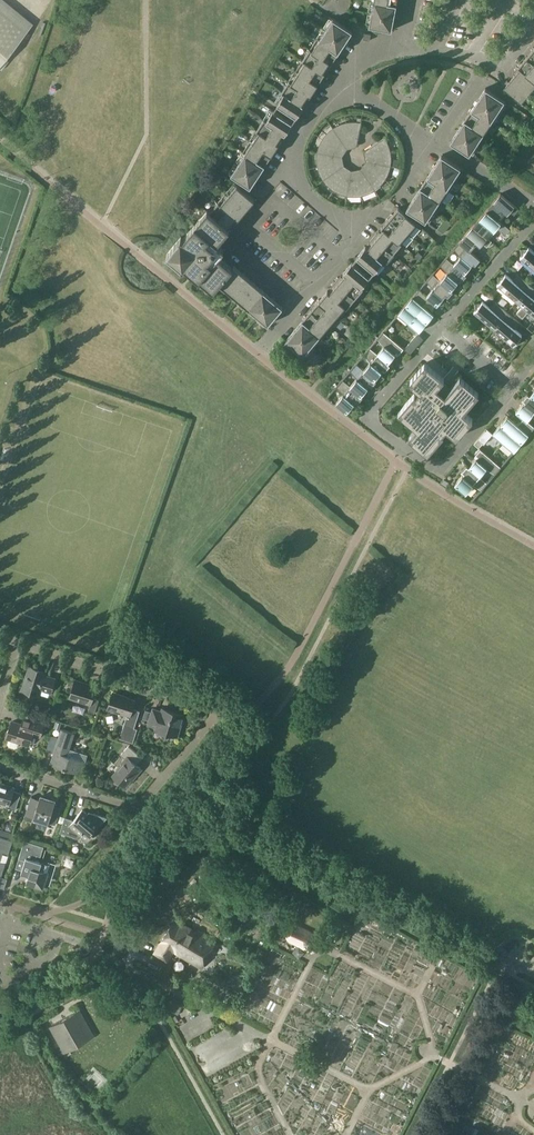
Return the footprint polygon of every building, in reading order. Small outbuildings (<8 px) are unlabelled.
[(32,24),(3,0),(0,0),(0,63),(32,24)] [(374,0),(374,1),(372,13),(394,17),(397,4),(374,0)] [(369,26),(392,30),(394,17),(372,13),(369,26)] [(333,18),(326,29),(345,42),(352,31),(333,18)] [(338,52),(345,42),(326,29),(319,39),(319,40),(338,52)] [(331,63),(338,52),(319,40),(319,39),(317,38),(310,49),(331,63)] [(328,68),(331,63),(310,49),(303,60),(322,72),(323,72),(326,66),(328,68)] [(527,57),(526,57),(528,59),(523,64),(521,63),(518,66),(533,80),(533,63),(527,57)] [(325,74),(323,72),(322,72),(303,60),(295,71),(298,73),(298,72),(318,84),(325,74)] [(515,70),(517,72),(512,78),(530,93),(533,88),(533,80),(518,66),(515,70)] [(311,95),(318,84),(298,72),(298,73),(292,82),(291,82),(311,95)] [(530,93),(512,78),(507,84),(505,82),(501,86),(504,88),(504,89),(521,103),(530,93)] [(308,99),(311,95),(291,82),(292,82),(289,80),(281,92),(284,94),(284,93),(302,104),(306,98),(308,99)] [(479,99),(498,111),(505,100),(486,88),(479,99)] [(304,105),(302,104),(284,93),(284,94),(277,104),(296,117),(304,105)] [(479,99),(472,109),(491,122),(498,111),(479,99)] [(493,123),(491,122),(472,109),(465,120),(484,132),(483,133),(486,135),(493,123)] [(283,132),(283,133),(285,134),(293,123),(273,110),(266,120),(266,121),(283,132)] [(279,139),(283,133),(283,132),(266,121),(266,120),(264,119),(256,131),(259,132),(259,131),(279,144),(281,140),(279,139)] [(465,120),(458,130),(477,143),(483,133),(484,132),(465,120)] [(338,125),(333,127),(347,148),(356,146),(361,122),(356,121),(351,121),(346,122),(342,123),(338,125)] [(341,156),(347,148),(333,127),(329,130),(326,134),(322,138),(320,142),(318,147),(317,151),(341,156)] [(469,154),(477,143),(458,130),(450,142),(469,154)] [(272,155),(279,144),(259,131),(259,132),(252,142),(272,155)] [(367,161),(391,166),(392,161),(391,155),(391,151),(390,146),(387,141),(385,137),(365,151),(367,161)] [(265,165),(272,155),(252,142),(250,140),(243,152),(245,154),(245,153),(265,165)] [(341,156),(317,151),(316,156),(316,161),(317,166),(318,170),(320,175),(323,180),(343,166),(341,156)] [(238,163),(258,176),(265,165),(245,153),(245,154),(238,163)] [(435,166),(454,178),(461,168),(442,155),(435,166)] [(367,161),(361,170),(375,190),(380,186),(384,182),(385,180),(388,175),(390,170),(391,166),(367,161)] [(250,187),(258,176),(238,163),(231,175),(250,187)] [(352,172),(343,166),(323,180),(328,185),(331,188),(333,190),(336,192),(341,194),(347,196),(352,172)] [(435,166),(428,176),(447,189),(454,178),(435,166)] [(352,172),(347,196),(350,196),(355,196),(360,196),(364,195),(370,193),(375,190),(361,170),(352,172)] [(450,190),(447,189),(428,176),(421,187),(440,200),(442,202),(450,190)] [(237,185),(229,194),(247,210),(255,200),(237,185)] [(421,187),(414,198),(433,210),(440,200),(421,187)] [(487,209),(498,218),(504,211),(507,214),(510,211),(514,215),(519,209),(501,193),(487,209)] [(238,219),(247,210),(229,194),(221,204),(238,219)] [(426,222),(433,210),(414,198),(406,209),(426,222)] [(218,202),(210,212),(228,227),(233,222),(235,224),(238,219),(221,204),(218,202)] [(390,217),(410,234),(418,224),(398,207),(390,217)] [(487,209),(473,225),(484,234),(490,227),(494,230),(496,227),(501,231),(506,225),(498,218),(487,209)] [(185,266),(199,278),(214,290),(220,283),(219,283),(233,268),(232,267),(219,256),(222,251),(222,247),(218,243),(230,229),(228,227),(210,212),(207,210),(195,224),(183,238),(181,236),(167,253),(184,268),(185,266)] [(381,228),(383,230),(384,229),(401,244),(410,234),(390,217),(381,228)] [(473,225),(460,241),(471,250),(477,243),(480,246),(483,243),(487,247),(492,241),(484,234),(473,225)] [(383,230),(380,233),(378,235),(377,234),(374,237),(393,253),(401,244),(384,229),(383,230)] [(372,242),(368,248),(367,248),(383,261),(383,262),(384,264),(393,253),(374,237),(370,241),(372,242)] [(454,264),(454,263),(454,264),(465,273),(473,263),(475,265),(480,259),(471,250),(460,241),(454,248),(460,256),(454,264)] [(374,272),(383,262),(383,261),(367,248),(368,248),(366,246),(356,257),(374,272)] [(529,247),(528,248),(521,249),(521,256),(520,257),(533,269),(533,251),(529,247)] [(467,275),(465,273),(454,264),(454,263),(446,257),(440,264),(447,272),(440,280),(441,280),(440,280),(450,289),(451,289),(460,279),(462,281),(467,275)] [(343,273),(345,274),(346,273),(361,287),(362,286),(370,277),(352,262),(343,273)] [(233,265),(232,267),(233,268),(219,283),(220,283),(229,291),(244,274),(233,265)] [(339,278),(336,281),(355,298),(364,288),(362,286),(361,287),(346,273),(345,274),(340,280),(339,278)] [(453,291),(451,289),(450,289),(440,280),(441,280),(440,280),(433,273),(427,280),(433,288),(427,295),(427,296),(430,298),(429,299),(437,306),(446,295),(448,297),(453,291)] [(229,291),(239,300),(254,282),(244,274),(229,291)] [(517,301),(531,285),(520,276),(515,282),(506,274),(505,275),(498,276),(498,283),(497,284),(517,301)] [(334,287),(330,292),(329,292),(345,306),(344,307),(346,309),(355,298),(336,281),(332,285),(334,287)] [(239,300),(248,308),(263,290),(254,282),(239,300)] [(531,285),(517,301),(523,306),(517,313),(522,317),(528,310),(533,316),(533,288),(531,285)] [(424,306),(429,299),(430,298),(427,296),(427,295),(427,296),(419,289),(398,314),(409,323),(423,305),(424,306)] [(248,308),(258,316),(273,299),(263,290),(248,308)] [(329,292),(330,292),(328,290),(319,300),(337,316),(337,315),(344,307),(345,306),(329,292)] [(283,307),(273,299),(258,316),(268,324),(283,307)] [(319,300),(311,310),(331,327),(339,317),(337,315),(337,316),(319,300)] [(494,328),(508,312),(497,303),(492,309),(483,301),(482,302),(475,303),(475,310),(474,311),(494,328)] [(434,314),(424,306),(423,305),(409,323),(419,332),(434,314)] [(322,337),(331,327),(311,310),(303,320),(320,335),(322,337)] [(508,312),(494,328),(513,345),(515,343),(521,343),(521,336),(522,334),(513,327),(518,321),(508,312)] [(303,320),(294,329),(312,344),(320,335),(303,320)] [(303,355),(312,344),(294,329),(286,340),(303,355)] [(384,346),(377,353),(377,354),(388,363),(397,352),(399,354),(404,348),(383,331),(377,338),(384,346)] [(423,338),(418,334),(404,349),(410,354),(423,338)] [(390,364),(388,363),(377,354),(377,353),(370,347),(364,354),(370,362),(364,369),(378,382),(380,383),(385,377),(380,373),(383,368),(385,370),(390,364)] [(426,362),(425,363),(409,382),(419,390),(415,393),(398,412),(417,428),(409,437),(428,453),(444,434),(446,429),(457,438),(473,419),(464,411),(479,393),(460,377),(449,390),(443,384),(441,383),(445,379),(426,362)] [(357,378),(350,385),(350,386),(361,395),(363,396),(364,398),(378,382),(364,369),(356,363),(350,370),(357,378)] [(363,396),(361,395),(350,386),(350,385),(342,379),(336,386),(343,394),(336,402),(347,411),(356,400),(358,402),(363,396)] [(530,395),(528,393),(523,399),(525,401),(516,412),(524,418),(527,420),(528,420),(533,413),(533,399),(530,395),(531,395),(530,395)] [(487,428),(478,439),(474,444),(479,448),(483,443),(484,444),(493,434),(503,442),(518,425),(508,416),(493,433),(487,428)] [(524,418),(518,425),(503,442),(513,451),(514,451),(533,428),(533,426),(527,420),(528,420),(527,420),(524,418)] [(478,456),(469,466),(469,467),(480,476),(486,468),(495,473),(501,466),(481,449),(476,455),(478,456)] [(488,482),(480,476),(469,467),(469,466),(467,465),(462,471),(464,472),(455,483),(466,492),(473,484),(482,490),(488,482)] [(47,671),(29,665),(22,689),(39,695),(41,689),(51,692),(56,678),(46,675),(47,671)] [(86,683),(75,679),(69,698),(90,705),(88,711),(95,713),(99,700),(93,698),(96,687),(85,684),(86,683)] [(123,695),(113,692),(107,709),(127,715),(120,738),(133,742),(138,728),(135,728),(140,711),(133,709),(135,700),(123,696),(123,695)] [(143,718),(149,720),(148,724),(156,727),(156,729),(161,731),(162,737),(168,739),(172,734),(178,736),(185,715),(171,710),(170,713),(153,708),(152,712),(146,710),(143,718)] [(24,716),(21,724),(12,721),(6,738),(9,739),(7,744),(9,747),(15,748),(18,747),(19,742),(29,745),(33,734),(40,736),(44,723),(24,716)] [(54,753),(51,764),(81,774),(85,761),(71,757),(69,752),(74,733),(62,729),(59,738),(51,735),(46,750),(54,753)] [(137,764),(143,757),(129,745),(121,754),(126,759),(112,775),(126,786),(141,768),(137,764)] [(20,795),(13,793),(15,787),(0,782),(0,803),(6,805),(6,807),(16,810),(20,795)] [(31,796),(26,815),(49,822),(56,824),(61,806),(61,805),(55,803),(56,801),(56,800),(40,796),(40,799),(31,796)] [(74,820),(65,817),(60,832),(80,838),(82,836),(87,841),(107,817),(93,813),(91,816),(83,809),(74,820)] [(1,876),(5,863),(0,862),(3,853),(8,855),(13,840),(0,836),(0,876),(1,876)] [(25,840),(19,858),(25,860),(21,873),(29,875),(26,884),(34,886),(43,889),(44,886),(48,872),(50,864),(42,862),(42,861),(36,859),(38,855),(42,856),(45,846),(25,840)] [(175,919),(155,953),(168,961),(173,951),(201,967),(215,942),(175,919)] [(288,939),(312,952),(318,949),(320,944),(320,937),(297,925),(290,927),(287,933),(288,939)] [(248,982),(241,978),(234,989),(242,993),(248,982)] [(228,990),(223,1000),(230,1004),(235,994),(228,990)] [(178,1015),(183,1006),(174,1002),(169,1010),(178,1015)] [(80,1010),(50,1026),(64,1052),(94,1036),(80,1010)]
